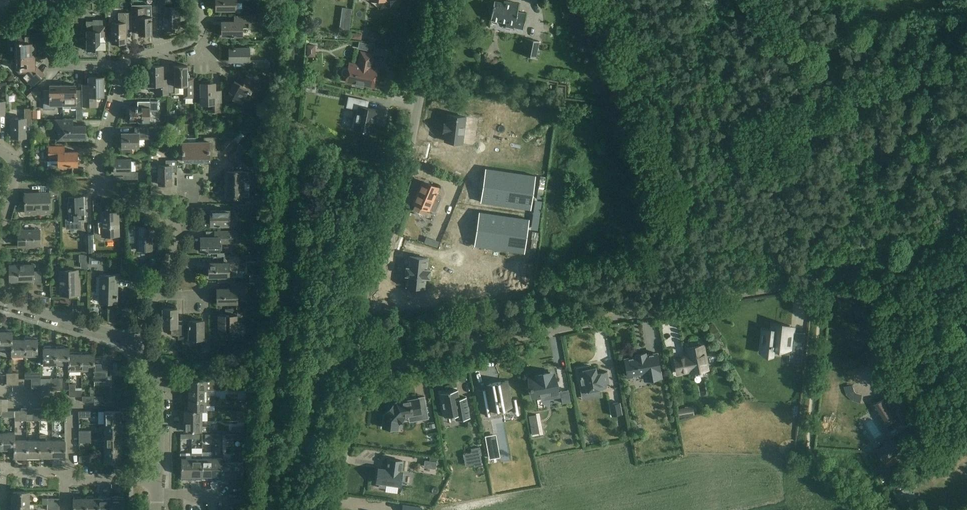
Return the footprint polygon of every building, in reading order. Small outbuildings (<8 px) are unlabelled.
[(165,26),(179,26),(179,6),(171,6),(171,0),(159,0),(159,12),(165,12),(165,26)] [(216,10),(236,10),(236,2),(242,2),(242,0),(216,0),(216,10)] [(490,19),(491,19),(507,22),(506,28),(513,29),(513,30),(514,30),(514,27),(523,29),(526,14),(517,12),(519,4),(505,2),(504,3),(494,1),(490,19)] [(131,8),(131,12),(132,25),(138,25),(139,35),(152,34),(152,16),(152,7),(150,6),(146,6),(144,8),(131,8)] [(132,25),(131,12),(118,13),(118,23),(112,23),(112,43),(126,43),(126,29),(132,29),(132,25)] [(222,22),(222,36),(243,35),(243,28),(251,28),(251,15),(234,15),(234,21),(222,22)] [(86,31),(86,50),(100,50),(100,36),(106,36),(106,19),(93,19),(93,21),(86,21),(86,25),(87,25),(87,31),(86,31)] [(15,42),(15,56),(35,56),(35,43),(42,42),(42,34),(18,34),(18,42),(15,42)] [(539,41),(527,39),(524,55),(536,58),(539,41)] [(249,48),(239,48),(229,48),(229,61),(250,61),(249,48)] [(343,76),(344,76),(346,77),(346,81),(355,83),(355,86),(363,87),(364,85),(373,87),(377,68),(371,67),(373,54),(361,52),(358,65),(349,63),(348,68),(346,67),(344,67),(342,68),(341,69),(341,70),(340,72),(341,74),(342,75),(343,76)] [(35,56),(15,56),(15,69),(32,86),(44,74),(41,77),(35,71),(35,56)] [(174,66),(175,76),(175,80),(168,80),(169,90),(171,90),(171,86),(175,86),(175,94),(183,94),(183,99),(194,98),(195,77),(188,77),(188,65),(174,66)] [(162,80),(162,66),(148,66),(148,74),(145,74),(145,76),(143,76),(143,85),(157,85),(157,94),(169,94),(169,90),(168,80),(162,80)] [(227,96),(236,100),(242,103),(248,90),(250,92),(256,80),(241,73),(236,82),(234,81),(227,96)] [(83,90),(83,106),(96,106),(96,96),(103,96),(103,77),(89,77),(89,90),(83,90)] [(201,84),(201,94),(201,104),(210,104),(210,111),(221,111),(221,91),(215,91),(215,84),(201,84)] [(63,105),(63,85),(49,85),(49,90),(43,90),(43,109),(55,109),(55,105),(63,105)] [(76,85),(63,85),(63,105),(63,109),(82,109),(82,90),(76,90),(76,85)] [(354,129),(370,133),(373,118),(375,119),(377,110),(367,108),(368,101),(349,97),(347,107),(358,109),(356,118),(354,118),(352,127),(354,127),(354,129)] [(158,101),(152,101),(141,101),(142,107),(130,107),(130,121),(150,121),(150,112),(158,111),(158,101)] [(11,118),(11,137),(25,137),(26,124),(31,124),(32,109),(24,109),(24,118),(11,118)] [(446,132),(445,141),(462,143),(466,117),(448,115),(447,124),(444,123),(443,132),(446,132)] [(72,119),(62,119),(56,119),(56,129),(60,129),(60,139),(86,139),(86,125),(72,125),(72,119)] [(149,127),(145,127),(135,127),(135,133),(122,133),(122,147),(139,147),(139,140),(149,139),(149,127)] [(196,137),(196,141),(196,161),(210,161),(210,156),(217,156),(217,150),(215,150),(215,137),(196,137)] [(196,161),(196,141),(188,142),(188,138),(177,138),(177,157),(183,157),(183,162),(196,161)] [(222,151),(227,156),(237,145),(233,140),(222,151)] [(65,145),(55,146),(48,146),(48,158),(48,161),(47,161),(47,166),(48,166),(48,168),(56,168),(59,168),(59,166),(78,166),(78,151),(65,152),(65,145)] [(228,157),(234,162),(244,150),(238,145),(228,157)] [(130,159),(124,159),(114,159),(114,173),(128,173),(128,179),(138,179),(138,172),(130,172),(130,159)] [(158,165),(158,184),(171,184),(171,172),(177,172),(177,160),(166,160),(166,165),(158,165)] [(530,209),(535,176),(486,168),(481,202),(530,209)] [(244,171),(226,171),(226,183),(244,183),(251,183),(252,171),(244,171)] [(415,204),(416,204),(413,210),(415,214),(421,216),(424,215),(427,209),(435,212),(442,197),(436,194),(437,193),(435,192),(437,187),(424,182),(415,204)] [(244,183),(226,183),(226,196),(243,196),(247,196),(247,204),(262,204),(262,196),(249,196),(249,189),(244,189),(244,183)] [(25,193),(25,210),(50,209),(50,194),(59,194),(59,184),(49,184),(49,193),(25,193)] [(84,196),(68,196),(69,213),(69,220),(85,220),(84,196)] [(236,210),(220,211),(210,211),(211,225),(230,224),(229,216),(236,216),(236,210)] [(118,212),(102,212),(102,236),(118,236),(118,212)] [(524,253),(529,219),(479,212),(474,246),(524,253)] [(136,228),(128,229),(128,242),(137,242),(137,250),(154,249),(153,225),(136,226),(136,228)] [(39,229),(28,230),(18,230),(19,246),(40,245),(39,229)] [(201,251),(211,251),(219,251),(219,243),(237,243),(236,231),(215,231),(215,237),(201,237),(201,251)] [(239,256),(234,257),(224,257),(224,263),(209,263),(209,277),(230,276),(230,270),(240,269),(239,256)] [(405,267),(404,275),(408,275),(407,286),(424,288),(426,277),(430,278),(430,270),(426,269),(428,258),(410,256),(409,267),(405,267)] [(9,265),(10,281),(34,280),(33,265),(9,265)] [(60,271),(60,285),(60,295),(79,294),(78,270),(60,271)] [(100,302),(116,303),(117,303),(118,275),(101,275),(100,302)] [(247,283),(239,283),(229,283),(229,289),(217,289),(217,303),(237,302),(237,295),(247,295),(247,283)] [(171,335),(183,335),(183,321),(177,321),(177,308),(163,308),(163,327),(171,327),(171,335)] [(246,309),(235,309),(225,309),(225,315),(217,315),(217,329),(230,329),(230,330),(230,331),(230,332),(230,333),(231,334),(231,335),(232,335),(233,336),(234,337),(235,337),(236,337),(237,338),(239,337),(240,337),(241,337),(242,336),(243,335),(244,334),(244,333),(245,332),(245,331),(245,330),(245,328),(244,326),(244,325),(243,325),(242,324),(242,323),(241,323),(240,322),(239,322),(237,322),(237,320),(246,320),(246,309)] [(189,321),(189,331),(189,339),(200,339),(200,351),(209,352),(209,337),(203,337),(203,321),(189,321)] [(790,354),(789,355),(790,355),(790,361),(802,363),(804,346),(792,344),(793,332),(794,328),(773,326),(772,332),(763,331),(761,352),(773,353),(774,353),(774,352),(773,352),(774,347),(775,347),(775,346),(791,348),(790,354)] [(12,347),(12,337),(12,331),(11,331),(7,331),(7,330),(0,330),(0,348),(12,347)] [(25,355),(25,339),(24,339),(19,339),(19,337),(12,337),(12,347),(12,356),(13,356),(13,355),(25,355)] [(25,339),(25,355),(37,355),(37,338),(37,339),(32,339),(32,337),(24,337),(24,339),(25,339)] [(688,356),(674,359),(677,373),(691,370),(691,373),(707,370),(706,365),(708,365),(707,357),(704,357),(702,345),(687,348),(688,356)] [(44,364),(56,364),(56,348),(51,348),(51,346),(44,346),(43,346),(44,364)] [(56,364),(69,364),(69,352),(69,347),(64,347),(64,346),(56,346),(56,348),(56,364)] [(81,370),(81,353),(76,353),(76,352),(69,352),(69,364),(69,370),(81,370)] [(81,352),(81,353),(81,370),(94,370),(94,358),(94,353),(89,353),(89,352),(81,352)] [(645,355),(645,353),(642,353),(642,354),(638,355),(638,354),(636,355),(636,357),(624,359),(628,377),(644,374),(645,380),(661,377),(659,371),(660,371),(657,353),(645,355)] [(107,381),(107,359),(106,359),(102,359),(101,358),(94,358),(94,370),(94,381),(107,381)] [(576,368),(579,383),(580,383),(582,392),(600,389),(606,388),(605,384),(609,383),(607,371),(597,373),(595,367),(590,368),(589,366),(576,368)] [(557,392),(554,375),(551,376),(550,373),(536,376),(536,378),(529,380),(531,387),(530,387),(530,389),(531,389),(532,396),(557,392)] [(184,388),(184,390),(206,390),(214,390),(215,377),(203,377),(203,379),(188,379),(188,386),(186,386),(184,388)] [(41,379),(31,379),(31,391),(41,390),(41,379)] [(486,385),(487,389),(489,399),(483,400),(485,416),(490,415),(489,410),(513,406),(518,405),(517,399),(511,401),(508,381),(490,384),(486,385)] [(69,396),(81,396),(81,393),(82,389),(77,389),(77,388),(75,388),(75,384),(69,384),(69,396)] [(188,393),(188,400),(215,401),(215,395),(206,395),(206,390),(184,390),(184,392),(186,393),(188,393)] [(466,397),(465,397),(459,398),(457,390),(440,393),(445,417),(455,416),(456,420),(470,418),(466,397)] [(568,390),(560,391),(562,403),(570,402),(568,390)] [(885,398),(873,405),(886,425),(889,430),(907,419),(900,408),(893,412),(885,398)] [(388,412),(385,416),(383,428),(397,429),(398,422),(404,416),(421,413),(422,420),(429,418),(426,406),(420,407),(419,399),(397,403),(393,407),(393,406),(387,412),(388,412)] [(184,408),(184,410),(206,410),(206,405),(215,405),(215,401),(188,400),(188,407),(186,407),(184,408)] [(686,404),(688,413),(703,410),(701,401),(686,404)] [(610,405),(611,413),(622,411),(620,404),(610,405)] [(21,411),(14,411),(14,417),(15,417),(21,417),(21,421),(27,421),(27,409),(21,409),(21,411)] [(180,418),(180,421),(202,421),(208,420),(208,411),(206,411),(206,410),(184,410),(184,417),(181,417),(180,418)] [(104,411),(104,424),(121,424),(121,423),(121,419),(122,418),(122,411),(123,411),(104,411)] [(202,421),(180,421),(180,422),(181,424),(184,424),(184,431),(210,431),(210,426),(202,426),(202,421)] [(121,424),(104,424),(105,436),(121,436),(121,431),(123,431),(122,423),(121,423),(121,424)] [(14,432),(2,433),(2,449),(7,449),(7,451),(14,450),(14,440),(14,432)] [(40,457),(45,457),(45,458),(52,458),(52,457),(52,440),(45,440),(45,434),(40,434),(40,440),(40,457)] [(121,436),(105,436),(105,449),(121,449),(121,444),(123,444),(123,436),(121,436)] [(894,438),(877,449),(885,462),(902,451),(894,438)] [(14,440),(14,450),(14,457),(15,457),(20,457),(20,458),(27,458),(27,457),(27,440),(14,440)] [(40,440),(27,440),(27,457),(32,457),(32,458),(40,458),(40,457),(40,440)] [(65,440),(52,440),(52,457),(57,457),(57,458),(65,458),(65,440),(64,440),(65,440)] [(121,449),(105,449),(105,461),(105,462),(121,462),(121,461),(121,456),(123,456),(123,449),(121,449)] [(181,480),(192,480),(192,458),(186,458),(186,453),(180,453),(180,458),(181,458),(181,480)] [(192,480),(194,480),(202,480),(202,476),(202,458),(202,453),(192,453),(192,458),(192,480)] [(202,458),(202,476),(208,476),(208,478),(210,480),(212,480),(212,458),(202,458)] [(212,480),(222,480),(222,458),(212,458),(212,480)] [(230,484),(232,484),(233,462),(223,462),(223,458),(222,458),(222,480),(229,480),(229,483),(230,484)] [(401,471),(402,461),(388,459),(387,469),(378,468),(376,482),(379,483),(378,487),(386,488),(386,484),(400,485),(402,471),(401,471)] [(233,462),(232,484),(235,484),(236,483),(236,480),(243,480),(243,462),(233,462)] [(13,497),(11,497),(11,505),(13,505),(13,504),(30,504),(30,501),(30,492),(30,491),(13,492),(13,497)] [(86,498),(81,498),(81,497),(74,497),(74,496),(73,496),(73,509),(86,509),(86,498)] [(86,496),(86,498),(86,509),(98,509),(98,498),(93,498),(93,496),(86,496)] [(98,509),(111,509),(111,498),(106,498),(106,496),(98,496),(98,498),(98,509)] [(111,509),(124,509),(124,498),(118,498),(118,496),(111,496),(111,498),(111,509)]
